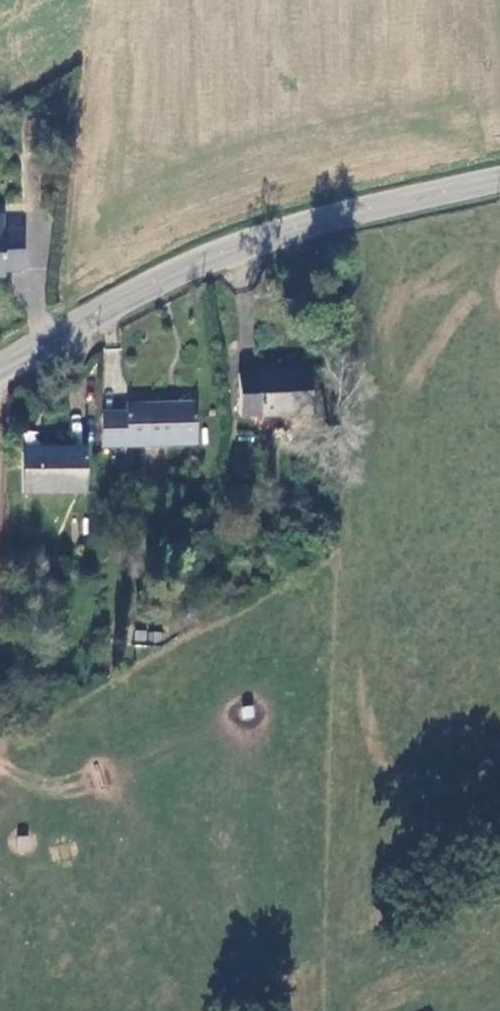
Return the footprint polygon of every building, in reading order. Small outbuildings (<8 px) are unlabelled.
[(242,417),(315,410),(311,370),(238,374),(242,417)] [(197,443),(196,403),(126,402),(126,412),(102,411),(103,444),(197,443)] [(84,489),(85,448),(42,447),(42,452),(25,452),(24,490),(84,489)] [(161,646),(162,630),(102,628),(101,644),(161,646)]
